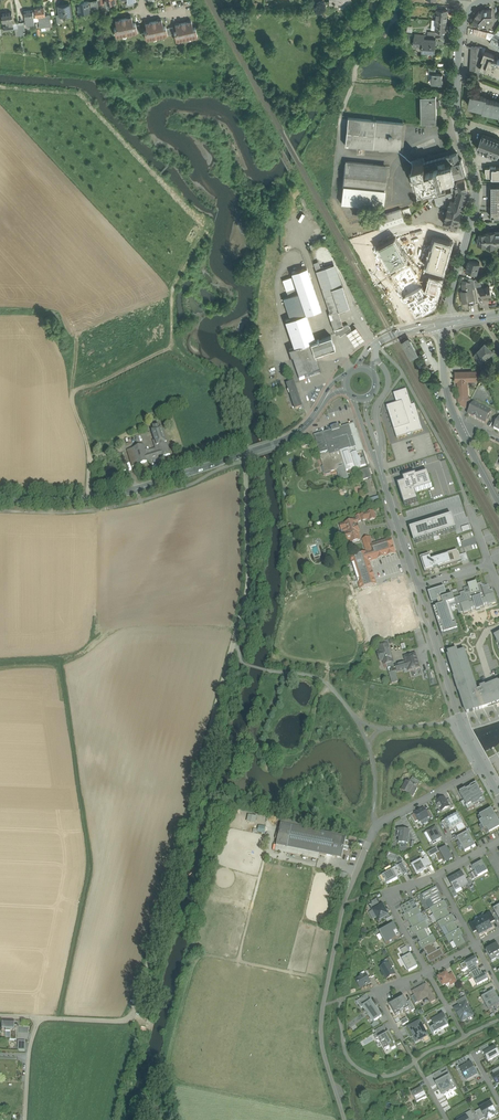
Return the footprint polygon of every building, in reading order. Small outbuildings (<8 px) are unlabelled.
[(88,1),(77,2),(79,13),(89,11),(89,7),(98,6),(97,0),(88,2),(88,1)] [(69,3),(58,5),(60,14),(60,17),(61,16),(71,15),(69,3)] [(45,15),(44,7),(34,8),(36,17),(39,16),(40,19),(39,19),(40,27),(51,25),(49,15),(45,15)] [(448,10),(437,9),(437,20),(447,20),(447,15),(448,10)] [(492,9),(482,9),(481,11),(480,11),(476,15),(476,16),(474,19),(474,24),(479,24),(480,25),(485,25),(485,23),(486,22),(488,23),(490,21),(490,20),(492,19),(492,15),(492,9)] [(32,10),(24,11),(26,25),(34,24),(32,10)] [(11,12),(1,13),(3,22),(8,21),(9,26),(3,27),(4,30),(14,29),(11,12)] [(131,16),(115,20),(117,27),(114,27),(116,36),(138,32),(136,25),(135,22),(133,23),(131,16)] [(162,19),(145,23),(147,30),(144,30),(146,39),(168,35),(166,28),(166,25),(163,26),(162,19)] [(191,20),(175,24),(176,31),(174,32),(174,33),(176,41),(197,36),(195,27),(193,27),(191,20)] [(447,20),(437,20),(436,31),(446,31),(447,27),(446,27),(447,20)] [(488,32),(474,29),(473,34),(486,38),(488,32)] [(436,40),(420,39),(420,34),(414,34),(413,45),(422,46),(421,51),(422,51),(422,50),(429,50),(430,52),(435,52),(436,40)] [(495,34),(492,39),(490,43),(497,48),(498,50),(498,36),(495,34)] [(482,47),(471,46),(470,69),(481,70),(481,66),(482,47)] [(485,51),(482,59),(484,59),(481,66),(486,68),(485,69),(490,71),(490,69),(497,72),(497,73),(498,74),(498,59),(494,57),(495,55),(485,51)] [(481,70),(470,69),(470,77),(479,81),(479,73),(481,70)] [(435,74),(432,73),(432,74),(431,83),(443,84),(443,79),(442,79),(442,74),(435,74)] [(471,94),(469,104),(477,106),(477,107),(498,113),(498,114),(498,102),(486,99),(487,98),(471,94)] [(436,96),(421,96),(421,123),(437,122),(436,96)] [(376,120),(348,117),(345,145),(373,147),(376,120)] [(403,123),(376,120),(373,147),(400,150),(403,123)] [(482,134),(477,148),(498,156),(498,153),(498,140),(482,134)] [(449,154),(413,164),(415,173),(420,188),(443,182),(443,180),(466,173),(462,158),(459,159),(457,153),(449,155),(449,154)] [(387,168),(345,163),(342,186),(343,186),(385,190),(387,168)] [(488,178),(498,178),(498,166),(497,166),(488,166),(483,166),(482,176),(488,176),(488,178)] [(415,173),(410,174),(414,190),(420,189),(420,188),(415,173)] [(458,190),(455,201),(451,200),(448,207),(462,211),(464,203),(465,204),(466,201),(465,200),(468,190),(465,178),(458,180),(456,182),(458,190)] [(452,192),(446,194),(447,199),(451,200),(455,201),(458,190),(456,182),(451,187),(452,192)] [(385,190),(343,186),(341,203),(366,205),(367,202),(384,203),(385,190)] [(445,188),(433,191),(434,197),(446,194),(445,188)] [(446,194),(434,197),(436,204),(448,208),(448,207),(451,200),(447,199),(446,194)] [(462,211),(448,207),(448,208),(447,212),(448,212),(447,216),(446,216),(445,219),(446,219),(445,223),(444,223),(457,227),(459,221),(460,222),(461,218),(460,218),(462,211)] [(401,209),(374,218),(377,230),(405,221),(401,209)] [(496,230),(496,232),(487,232),(487,233),(480,233),(480,237),(478,237),(478,245),(488,245),(488,247),(496,247),(496,245),(498,245),(498,230),(496,230)] [(425,264),(443,269),(452,239),(434,234),(425,264)] [(402,258),(405,256),(394,235),(377,244),(388,266),(394,262),(402,258)] [(408,267),(402,258),(394,262),(399,272),(408,267)] [(480,263),(469,260),(466,270),(477,273),(480,263)] [(335,278),(331,265),(316,270),(330,312),(337,310),(338,310),(349,306),(344,290),(342,284),(339,276),(335,278)] [(306,266),(291,272),(298,293),(306,314),(321,309),(306,266)] [(410,266),(408,267),(399,272),(394,275),(404,292),(405,291),(419,283),(410,266)] [(441,276),(430,273),(426,286),(428,286),(438,289),(441,276)] [(293,276),(283,280),(286,291),(288,296),(298,293),(293,276)] [(469,278),(468,281),(463,280),(462,284),(463,291),(460,292),(463,303),(469,302),(468,300),(474,299),(472,289),(476,288),(475,287),(474,280),(469,278)] [(424,291),(419,283),(405,291),(416,311),(434,302),(438,289),(428,286),(427,289),(424,291)] [(490,287),(481,289),(480,288),(482,297),(487,296),(491,296),(490,286),(489,286),(490,287)] [(288,296),(283,298),(290,319),(306,314),(298,293),(288,296)] [(330,312),(328,313),(335,333),(338,332),(339,336),(351,328),(348,324),(343,325),(338,310),(337,310),(330,312)] [(315,340),(306,314),(290,319),(285,321),(294,347),(310,342),(315,340)] [(356,327),(346,333),(355,346),(365,339),(356,327)] [(315,340),(310,342),(314,353),(322,350),(324,354),(327,352),(326,349),(334,346),(331,335),(315,340)] [(410,342),(408,340),(404,342),(411,357),(417,353),(411,341),(410,342)] [(310,342),(294,347),(289,349),(300,381),(321,374),(314,353),(310,342)] [(493,350),(485,342),(474,354),(483,361),(486,358),(493,350)] [(493,350),(486,358),(490,361),(496,353),(493,350)] [(477,371),(455,372),(456,381),(458,381),(458,405),(466,409),(471,400),(468,399),(467,381),(478,380),(477,371)] [(303,408),(294,383),(288,385),(296,410),(303,408)] [(385,408),(387,414),(389,419),(396,440),(422,432),(414,406),(411,407),(409,401),(405,390),(392,395),(395,405),(385,408)] [(491,413),(474,404),(468,415),(485,424),(491,413)] [(354,424),(339,429),(340,430),(339,430),(338,428),(333,430),(334,432),(332,432),(332,431),(314,436),(315,438),(316,438),(319,449),(320,453),(321,454),(329,451),(330,455),(341,452),(344,464),(346,471),(366,465),(364,458),(359,460),(357,453),(351,455),(350,452),(362,449),(356,430),(355,431),(354,426),(355,426),(354,424)] [(161,428),(159,428),(158,425),(152,427),(153,430),(152,431),(155,441),(157,446),(166,443),(161,428)] [(166,443),(157,446),(158,450),(156,451),(146,454),(143,445),(132,449),(138,465),(170,455),(166,443)] [(138,465),(132,449),(127,451),(132,467),(138,465)] [(330,455),(321,458),(323,464),(324,464),(325,467),(324,468),(325,469),(325,471),(326,472),(327,473),(327,472),(327,473),(328,472),(329,472),(330,472),(330,471),(337,468),(336,465),(344,463),(344,464),(341,452),(330,455)] [(369,469),(360,471),(363,480),(372,477),(369,469)] [(401,484),(398,485),(404,506),(418,502),(415,492),(432,487),(428,473),(417,477),(416,475),(403,479),(404,483),(401,484)] [(373,512),(356,517),(357,520),(354,521),(356,525),(357,524),(356,523),(358,522),(358,523),(366,520),(369,519),(370,521),(375,519),(373,512)] [(456,530),(451,516),(410,530),(414,544),(456,530)] [(354,521),(340,525),(342,530),(344,529),(347,539),(351,538),(352,540),(360,537),(357,530),(359,530),(357,524),(356,525),(354,521)] [(370,538),(363,540),(365,546),(372,544),(370,538)] [(391,539),(372,545),(374,551),(374,552),(371,553),(373,558),(392,552),(390,547),(393,547),(393,546),(391,539)] [(367,554),(371,553),(374,552),(374,551),(372,545),(372,544),(365,546),(367,553),(367,554)] [(364,554),(374,585),(376,585),(369,562),(395,554),(393,547),(390,547),(392,552),(373,558),(371,553),(367,554),(367,553),(364,554)] [(429,555),(420,558),(425,573),(434,570),(434,569),(438,567),(439,569),(462,562),(460,556),(459,553),(458,553),(457,551),(431,559),(429,555)] [(364,554),(351,558),(361,590),(374,585),(364,554)] [(455,605),(458,615),(461,614),(462,616),(497,604),(492,589),(490,590),(488,584),(483,586),(482,582),(477,583),(477,581),(465,584),(466,586),(461,588),(462,591),(458,593),(459,596),(453,598),(455,605)] [(428,592),(431,602),(441,598),(441,597),(440,596),(446,594),(443,587),(428,592)] [(441,598),(443,603),(432,607),(441,634),(458,629),(450,606),(455,605),(453,598),(451,594),(441,597),(441,598)] [(388,645),(382,647),(383,652),(379,653),(381,661),(383,661),(384,665),(386,664),(393,662),(388,645)] [(466,712),(476,710),(491,705),(498,702),(498,684),(498,683),(485,687),(485,686),(481,688),(481,690),(477,692),(464,652),(458,654),(457,651),(448,653),(449,656),(448,656),(466,712)] [(416,654),(404,657),(406,663),(408,669),(409,672),(420,668),(416,654)] [(406,663),(394,666),(388,668),(389,674),(408,669),(406,663)] [(408,779),(407,783),(402,791),(409,795),(414,787),(416,783),(411,781),(408,779)] [(481,804),(485,802),(479,790),(480,790),(476,783),(470,786),(471,789),(466,791),(466,790),(460,793),(467,806),(465,806),(468,811),(475,807),(474,806),(480,803),(481,804)] [(414,787),(409,795),(413,797),(417,789),(414,787)] [(444,798),(437,802),(438,805),(438,806),(439,809),(440,808),(442,812),(450,807),(446,801),(444,798)] [(424,809),(415,814),(418,821),(419,822),(429,817),(426,812),(424,809)] [(480,817),(482,821),(480,823),(484,831),(487,829),(490,834),(498,829),(498,823),(492,810),(480,817)] [(249,814),(247,821),(256,823),(257,816),(249,814)] [(458,814),(445,821),(450,831),(456,827),(463,823),(458,814)] [(292,826),(291,826),(280,823),(276,845),(287,847),(319,854),(336,857),(341,858),(346,836),(340,835),(340,836),(302,828),(292,826)] [(465,828),(463,823),(456,827),(459,832),(465,828)] [(435,828),(427,832),(433,842),(440,838),(441,838),(435,828)] [(410,832),(398,830),(397,837),(400,838),(399,843),(408,845),(410,832)] [(468,833),(457,838),(461,845),(472,840),(468,833)] [(476,846),(472,840),(461,845),(465,852),(476,846)] [(440,851),(449,847),(446,842),(440,846),(442,848),(439,850),(440,851)] [(319,854),(287,847),(276,845),(275,850),(318,859),(319,854)] [(430,857),(434,855),(435,855),(439,852),(437,848),(428,853),(430,857)] [(452,859),(446,848),(439,852),(435,855),(437,858),(436,858),(439,863),(442,861),(444,864),(452,859)] [(422,860),(412,865),(417,875),(420,874),(421,875),(424,873),(423,872),(427,870),(426,868),(422,861),(422,860)] [(482,862),(473,867),(475,872),(478,877),(488,872),(482,862)] [(403,864),(393,869),(398,879),(408,873),(403,864)] [(386,873),(382,875),(387,885),(398,879),(393,869),(391,866),(385,870),(386,873)] [(466,881),(462,873),(455,877),(455,876),(455,877),(462,888),(468,884),(466,881)] [(462,888),(455,877),(449,880),(453,888),(455,891),(461,888),(462,888)] [(437,887),(422,895),(426,901),(430,899),(434,907),(442,902),(438,895),(440,894),(437,887)] [(372,911),(373,910),(381,906),(377,899),(371,903),(372,904),(369,906),(372,911)] [(430,899),(426,901),(430,909),(434,907),(430,899)] [(413,900),(409,902),(413,910),(418,908),(413,900)] [(430,909),(437,922),(441,920),(440,918),(440,917),(448,912),(446,908),(448,907),(444,901),(442,902),(434,907),(430,909)] [(401,907),(403,911),(405,915),(403,916),(407,922),(408,921),(417,916),(421,914),(418,908),(413,910),(409,902),(401,907)] [(379,922),(390,916),(384,905),(381,906),(373,910),(379,922)] [(440,918),(441,920),(442,921),(450,916),(448,912),(440,917),(440,918)] [(486,918),(490,924),(495,921),(491,912),(485,915),(486,918)] [(425,922),(421,914),(417,916),(421,924),(425,922)] [(441,929),(445,927),(449,935),(458,930),(454,922),(456,921),(452,915),(450,916),(442,921),(438,923),(441,929)] [(417,916),(408,921),(412,929),(411,930),(414,936),(416,935),(425,930),(428,929),(429,928),(425,922),(421,924),(417,916)] [(483,918),(479,920),(486,933),(492,929),(490,924),(486,918),(484,920),(483,918)] [(477,924),(474,925),(477,931),(480,936),(486,933),(479,920),(475,922),(477,924)] [(393,922),(378,931),(388,947),(402,939),(393,922)] [(473,933),(477,931),(474,925),(473,922),(468,924),(473,933)] [(449,935),(445,937),(449,943),(453,941),(457,949),(466,944),(462,936),(463,935),(460,929),(458,930),(449,935)] [(416,935),(420,943),(418,943),(422,950),(424,949),(434,943),(436,942),(433,936),(432,936),(429,938),(425,930),(416,935)] [(424,949),(428,957),(426,957),(430,964),(444,956),(441,949),(438,951),(434,943),(424,949)] [(486,951),(492,962),(498,959),(497,958),(498,956),(498,947),(498,945),(486,951)] [(401,950),(405,958),(411,955),(407,947),(401,950)] [(405,958),(402,960),(409,972),(418,967),(411,955),(405,958)] [(475,957),(465,963),(468,969),(477,964),(479,963),(475,957)] [(389,964),(381,968),(387,980),(395,975),(391,968),(389,964)] [(478,970),(469,975),(471,979),(473,978),(480,974),(478,970)] [(447,972),(438,977),(443,986),(446,985),(446,986),(450,984),(453,982),(449,975),(447,972)] [(452,973),(449,975),(453,982),(454,984),(457,982),(452,973)] [(366,974),(356,980),(360,988),(371,983),(366,974)] [(474,980),(478,986),(488,980),(485,974),(483,975),(474,980)] [(426,985),(413,992),(415,995),(419,1002),(428,997),(431,1003),(435,1001),(426,985)] [(494,991),(482,998),(485,1005),(498,998),(494,991)] [(357,1002),(361,1008),(364,1007),(371,1001),(366,995),(357,1002)] [(420,1004),(419,1002),(415,995),(412,997),(416,1006),(420,1004)] [(407,1003),(404,997),(398,1000),(404,1011),(410,1008),(407,1003)] [(457,1002),(459,1006),(466,1002),(467,1004),(469,1003),(465,997),(457,1002)] [(498,998),(485,1005),(489,1011),(498,1005),(498,1000),(498,998)] [(404,1011),(398,1000),(389,1005),(396,1016),(404,1011)] [(371,1001),(364,1007),(375,1022),(382,1017),(371,1001)] [(467,1004),(466,1002),(459,1006),(454,1009),(462,1023),(474,1016),(467,1004)] [(436,1011),(427,1015),(428,1017),(425,1019),(428,1023),(431,1021),(440,1017),(436,1011)] [(440,1017),(431,1021),(434,1027),(431,1029),(434,1034),(449,1026),(446,1021),(448,1020),(444,1014),(440,1017)] [(2,1022),(2,1032),(10,1032),(10,1040),(16,1040),(17,1026),(14,1026),(15,1022),(14,1022),(14,1023),(2,1022)] [(414,1026),(409,1028),(414,1037),(412,1038),(415,1044),(429,1036),(420,1022),(414,1026)] [(411,1039),(412,1038),(414,1037),(409,1028),(414,1026),(412,1024),(405,1028),(411,1039)] [(384,1027),(375,1031),(377,1034),(374,1035),(376,1039),(378,1038),(387,1033),(384,1027)] [(395,1043),(389,1032),(387,1033),(378,1038),(385,1051),(390,1048),(391,1051),(396,1048),(394,1044),(395,1043)] [(25,1041),(18,1041),(17,1050),(25,1050),(25,1041)] [(490,1050),(487,1045),(480,1049),(482,1054),(484,1053),(490,1050)] [(484,1053),(489,1062),(498,1056),(498,1054),(495,1047),(490,1050),(484,1053)] [(465,1058),(457,1062),(459,1066),(457,1067),(459,1070),(460,1069),(469,1064),(465,1058)] [(469,1064),(460,1069),(467,1081),(478,1075),(471,1063),(469,1064)] [(433,1075),(437,1083),(444,1079),(441,1074),(440,1071),(433,1075)] [(437,1083),(436,1084),(442,1096),(456,1088),(450,1076),(444,1079),(437,1083)] [(422,1088),(412,1094),(417,1103),(427,1098),(422,1088)] [(481,1109),(486,1118),(487,1119),(495,1116),(494,1114),(496,1113),(493,1108),(491,1103),(487,1105),(481,1109)] [(486,1118),(481,1109),(475,1112),(480,1119),(482,1119),(486,1118)] [(467,1118),(467,1117),(469,1119),(476,1119),(471,1111),(465,1114),(467,1118)]
